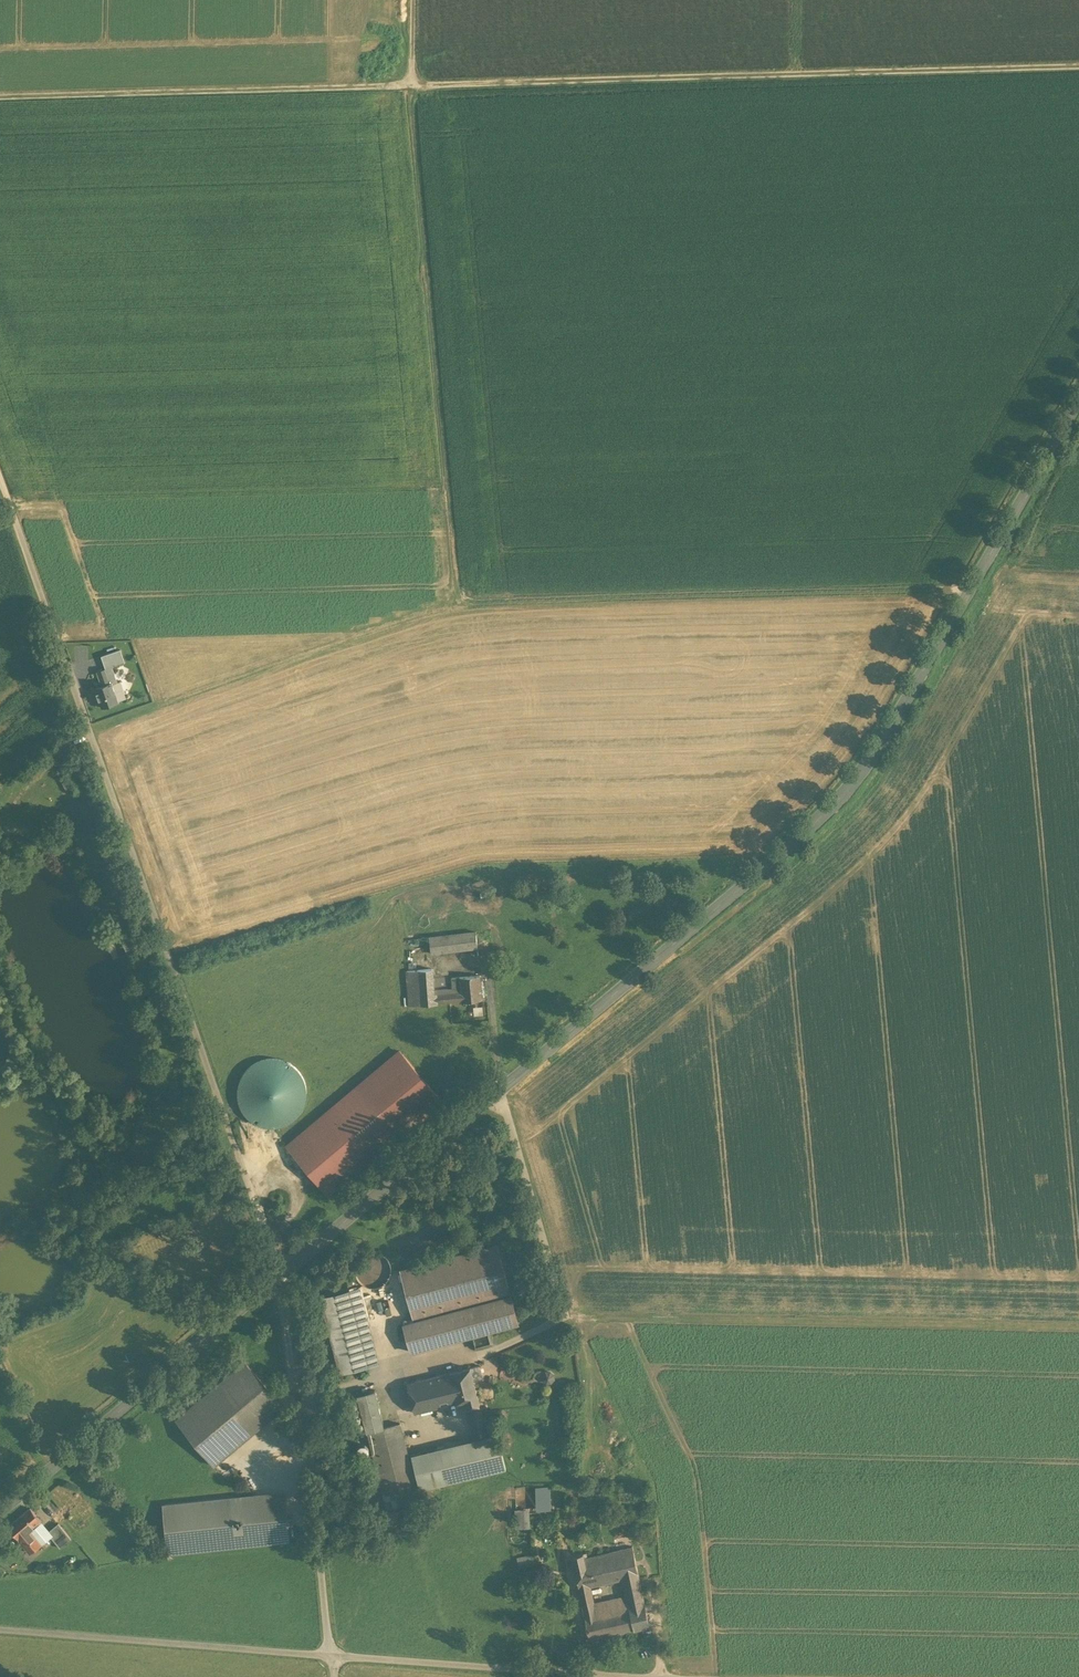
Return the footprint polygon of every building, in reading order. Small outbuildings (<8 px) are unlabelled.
[(102,655),(105,666),(112,664),(116,663),(112,651),(102,655)] [(105,666),(106,669),(111,682),(112,682),(117,681),(112,664),(105,666)] [(111,682),(106,669),(98,671),(103,686),(109,683),(111,682)] [(117,681),(112,682),(119,701),(124,700),(118,680),(117,681)] [(103,686),(96,688),(103,707),(109,704),(119,701),(112,682),(111,682),(109,683),(103,686)] [(477,934),(457,935),(458,951),(478,950),(477,934)] [(458,951),(457,935),(430,936),(432,953),(458,951)] [(438,1002),(437,991),(437,987),(435,987),(433,967),(407,969),(410,1005),(438,1002)] [(480,974),(460,976),(462,1000),(483,999),(480,974)] [(438,1002),(462,1000),(460,976),(452,976),(454,989),(437,991),(438,1002)] [(474,1015),(482,1014),(482,1006),(473,1006),(474,1015)] [(331,1195),(442,1102),(400,1051),(288,1145),(310,1171),(317,1179),(331,1195)] [(274,1058),(263,1059),(254,1064),(246,1071),(241,1080),(238,1090),(239,1100),(242,1110),(249,1119),(257,1125),(267,1128),(278,1128),(288,1125),(297,1120),(304,1111),(308,1102),(309,1091),(307,1081),(301,1072),(294,1064),(284,1060),(274,1058)] [(317,1179),(310,1171),(307,1174),(313,1182),(317,1179)] [(414,1318),(510,1292),(497,1245),(401,1271),(414,1318)] [(381,1254),(377,1253),(373,1252),(368,1253),(365,1254),(361,1257),(358,1260),(356,1264),(355,1268),(355,1272),(356,1276),(358,1280),(360,1283),(364,1286),(368,1287),(372,1288),(376,1288),(380,1287),(384,1285),(387,1282),(389,1279),(391,1275),(391,1271),(391,1266),(390,1263),(387,1259),(384,1256),(381,1254)] [(349,1288),(369,1366),(379,1363),(360,1286),(349,1288)] [(369,1366),(349,1288),(322,1296),(334,1344),(336,1353),(341,1373),(369,1366)] [(511,1296),(404,1325),(411,1352),(471,1336),(489,1331),(519,1323),(511,1296)] [(493,1344),(489,1331),(471,1336),(475,1349),(493,1344)] [(245,1362),(177,1419),(210,1458),(278,1401),(245,1362)] [(470,1367),(450,1373),(457,1402),(466,1400),(468,1408),(479,1405),(470,1367)] [(555,1381),(555,1370),(540,1370),(540,1381),(555,1381)] [(457,1402),(450,1373),(407,1383),(414,1413),(457,1402)] [(368,1432),(385,1428),(375,1390),(358,1395),(368,1432)] [(284,1408),(278,1401),(210,1458),(216,1465),(284,1408)] [(384,1497),(417,1488),(400,1423),(385,1428),(368,1432),(384,1497)] [(498,1434),(412,1455),(420,1489),(506,1468),(498,1434)] [(534,1485),(535,1509),(551,1508),(551,1485),(534,1485)] [(417,1488),(384,1497),(387,1510),(421,1501),(417,1488)] [(284,1492),(164,1505),(169,1552),(289,1540),(284,1492)] [(529,1507),(514,1508),(514,1527),(529,1527),(529,1507)] [(41,1522),(30,1508),(8,1527),(31,1553),(41,1544),(30,1531),(41,1522)] [(52,1535),(41,1522),(30,1531),(41,1544),(52,1535)] [(65,1524),(56,1532),(62,1539),(72,1531),(65,1524)] [(597,1555),(603,1583),(623,1578),(639,1575),(633,1546),(597,1555)] [(587,1572),(584,1558),(587,1557),(586,1553),(572,1556),(579,1589),(590,1586),(587,1572)] [(531,1555),(518,1558),(520,1567),(533,1564),(531,1555)] [(587,1572),(590,1586),(603,1583),(597,1555),(587,1557),(584,1558),(587,1572)] [(639,1575),(623,1578),(624,1584),(641,1580),(639,1575)] [(641,1587),(641,1580),(624,1584),(625,1590),(641,1587)] [(596,1613),(594,1604),(590,1586),(579,1589),(585,1616),(596,1613)] [(645,1603),(641,1587),(625,1590),(626,1596),(628,1606),(645,1603)] [(596,1613),(628,1606),(626,1596),(594,1604),(596,1613)] [(645,1603),(628,1606),(596,1613),(585,1616),(590,1639),(650,1626),(645,1603)]
